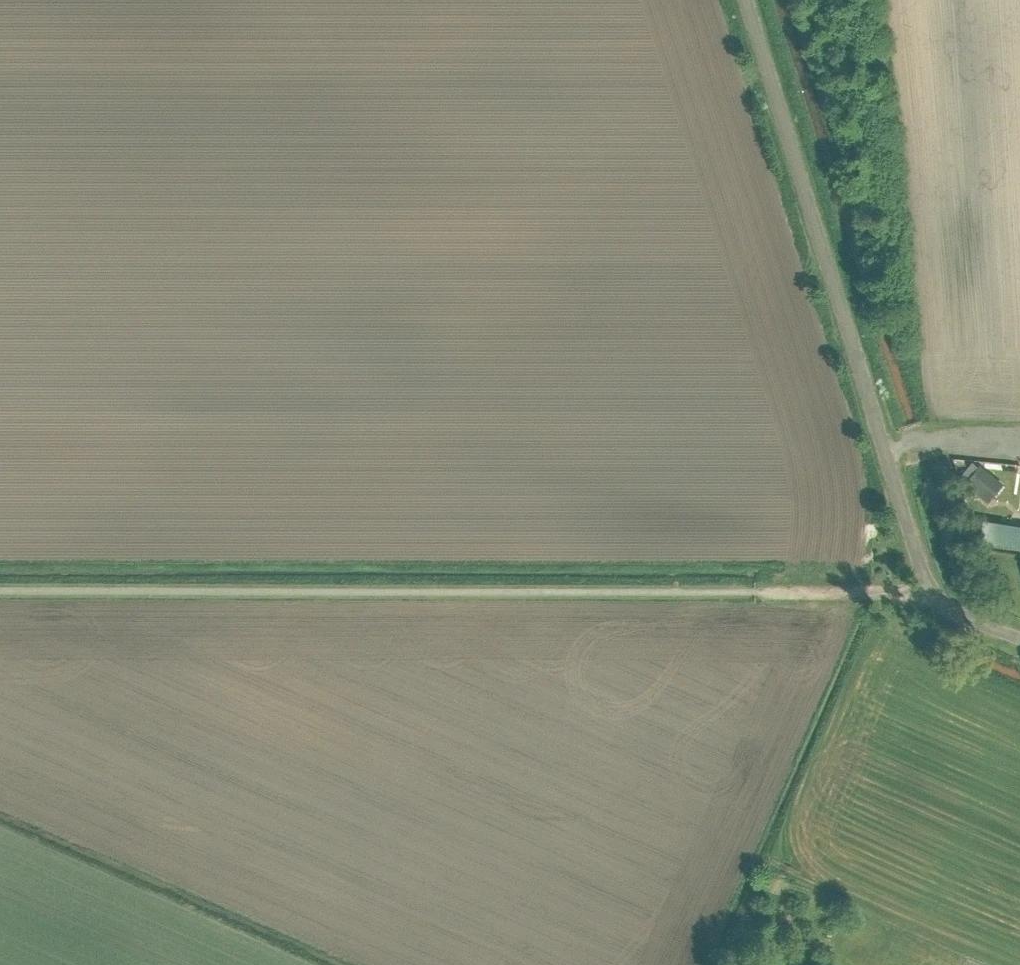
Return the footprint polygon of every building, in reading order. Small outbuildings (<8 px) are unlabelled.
[(1002,486),(979,469),(964,489),(987,507),(1002,486)] [(980,525),(976,547),(1019,554),(1019,530),(980,525)]
